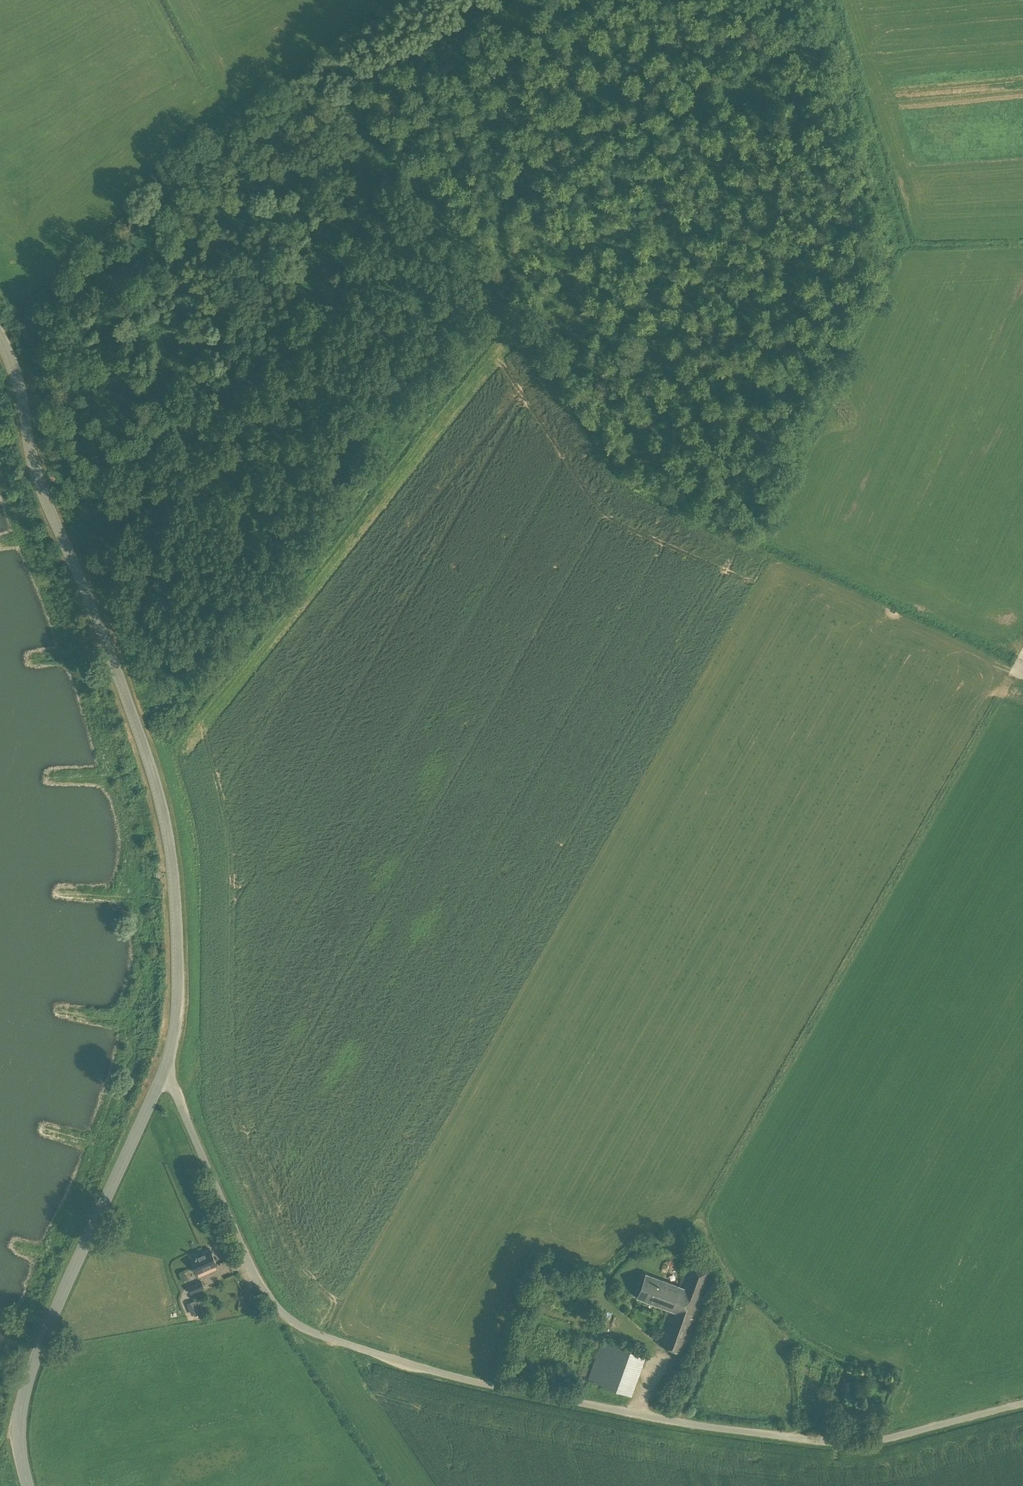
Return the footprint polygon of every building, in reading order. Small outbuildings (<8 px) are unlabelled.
[(217,1265),(210,1249),(190,1258),(197,1273),(217,1265)] [(658,1344),(684,1353),(713,1273),(687,1264),(679,1286),(646,1274),(637,1297),(670,1309),(658,1344)] [(188,1287),(191,1294),(204,1288),(201,1281),(188,1287)] [(188,1303),(193,1314),(199,1312),(194,1301),(188,1303)] [(588,1379),(631,1395),(645,1355),(602,1340),(588,1379)] [(857,1371),(847,1370),(846,1379),(856,1380),(857,1371)]
